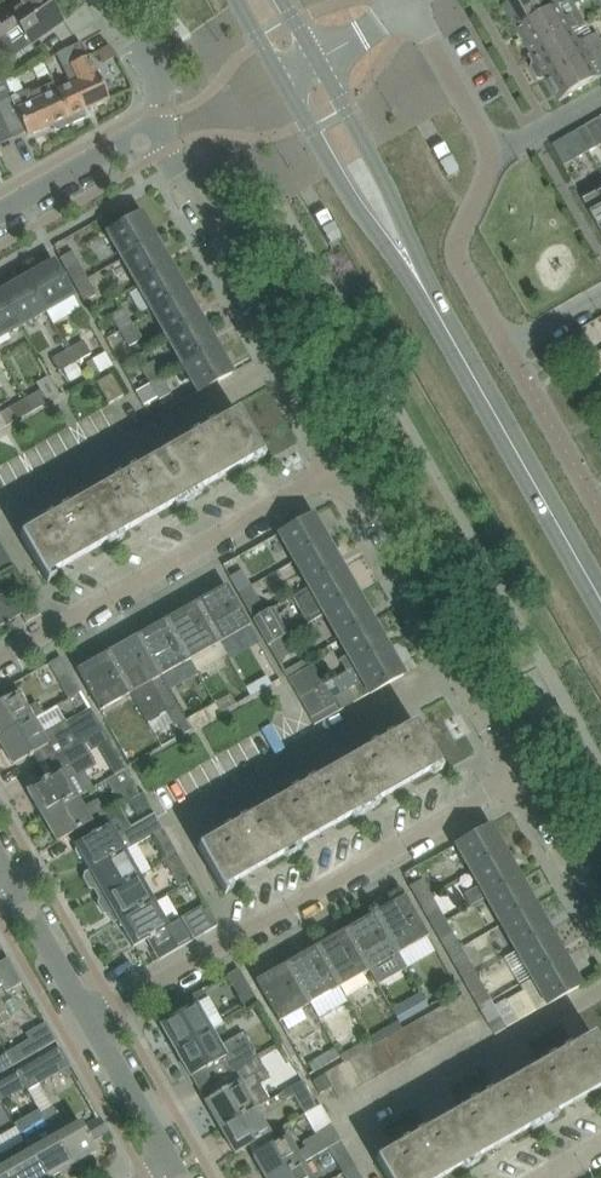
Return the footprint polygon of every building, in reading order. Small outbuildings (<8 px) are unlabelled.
[(21,2),(12,8),(0,17),(0,52),(12,58),(31,45),(44,35),(64,21),(49,0),(20,0),(21,2)] [(505,5),(519,30),(571,0),(514,0),(505,5)] [(519,30),(533,55),(574,31),(586,24),(573,0),(571,0),(519,30)] [(531,68),(537,79),(542,80),(546,78),(600,47),(600,38),(600,36),(594,37),(587,41),(581,44),(574,31),(533,55),(537,62),(533,64),(531,68)] [(79,82),(57,92),(71,124),(85,118),(86,115),(84,111),(109,99),(92,62),(81,43),(56,55),(62,67),(74,71),(79,82)] [(110,45),(99,51),(105,61),(115,55),(110,45)] [(546,78),(560,103),(600,80),(600,79),(600,47),(593,52),(546,78)] [(0,85),(0,115),(2,118),(17,112),(28,136),(53,125),(55,129),(58,130),(71,124),(57,92),(53,83),(30,93),(29,90),(12,98),(5,83),(0,85)] [(577,132),(589,153),(600,146),(600,118),(577,132)] [(565,166),(589,153),(577,132),(553,145),(565,166)] [(460,169),(445,143),(432,150),(447,177),(460,169)] [(585,202),(600,230),(600,184),(595,188),(598,194),(585,202)] [(327,209),(314,217),(329,243),(343,236),(327,209)] [(123,259),(156,240),(141,213),(108,232),(123,259)] [(171,267),(156,240),(123,259),(138,286),(171,267)] [(60,258),(76,285),(87,279),(72,252),(60,258)] [(54,262),(28,278),(46,310),(73,295),(54,262)] [(187,294),(171,267),(138,286),(153,312),(187,294)] [(19,325),(46,310),(28,278),(1,293),(19,325)] [(87,279),(76,285),(85,302),(97,295),(87,279)] [(0,293),(0,336),(19,325),(1,293),(0,293)] [(202,320),(187,294),(153,312),(168,339),(202,320)] [(111,315),(120,331),(131,324),(123,309),(111,315)] [(183,366),(217,347),(202,320),(168,339),(183,366)] [(140,340),(131,324),(120,331),(129,346),(140,340)] [(576,354),(579,359),(581,363),(596,355),(581,329),(550,347),(560,364),(561,363),(576,354)] [(84,340),(68,349),(75,361),(90,352),(84,340)] [(232,374),(217,347),(183,366),(198,393),(232,374)] [(59,370),(75,361),(68,349),(53,358),(59,370)] [(106,353),(93,361),(100,373),(100,374),(113,367),(108,357),(106,353)] [(153,362),(141,368),(150,383),(162,377),(153,362)] [(97,383),(108,404),(109,405),(123,396),(111,375),(97,383)] [(162,377),(150,383),(135,391),(142,405),(157,397),(159,399),(171,393),(162,377)] [(41,391),(26,399),(33,411),(48,402),(41,391)] [(10,408),(17,420),(33,411),(26,399),(10,408)] [(198,438),(166,456),(189,496),(192,494),(195,498),(196,498),(193,493),(236,469),(260,455),(262,460),(264,459),(238,414),(210,431),(208,427),(206,428),(209,431),(199,437),(197,433),(195,434),(198,438)] [(182,499),(189,496),(166,456),(131,475),(129,472),(128,472),(130,476),(120,482),(118,478),(117,478),(119,482),(94,496),(117,537),(181,500),(184,505),(185,504),(182,499)] [(114,538),(117,537),(94,496),(63,514),(61,510),(60,511),(62,515),(52,520),(50,516),(49,517),(51,521),(27,534),(22,536),(47,583),(50,582),(47,576),(113,539),(116,543),(117,543),(114,538)] [(294,561),(328,542),(313,515),(279,534),(294,561)] [(310,587),(343,568),(328,542),(294,561),(310,587)] [(14,567),(6,553),(0,557),(0,570),(2,574),(14,567)] [(308,624),(325,614),(358,595),(343,568),(310,587),(293,597),(308,624)] [(230,577),(239,593),(251,585),(243,570),(230,577)] [(248,608),(260,601),(251,585),(239,593),(248,608)] [(218,642),(248,625),(238,607),(227,586),(196,603),(218,642)] [(22,615),(9,592),(0,597),(0,627),(22,615)] [(325,614),(340,641),(374,622),(358,595),(325,614)] [(196,603),(166,620),(188,658),(218,642),(196,603)] [(254,619),(269,646),(282,639),(289,635),(273,608),(266,612),(254,619)] [(137,636),(159,675),(160,675),(188,658),(166,620),(137,636)] [(342,675),(389,648),(374,622),(340,641),(348,655),(340,660),(347,672),(342,674),(342,675)] [(107,653),(129,692),(130,691),(145,718),(148,723),(166,712),(172,722),(178,722),(184,719),(170,693),(160,675),(159,675),(137,636),(107,653)] [(295,647),(288,651),(282,639),(269,646),(278,661),(284,673),(303,662),(295,647)] [(355,687),(362,698),(370,694),(371,694),(404,675),(389,648),(342,675),(350,689),(355,686),(355,687)] [(77,670),(99,709),(129,692),(107,653),(77,670)] [(49,664),(60,685),(68,699),(81,692),(73,678),(61,657),(49,664)] [(284,673),(288,679),(300,699),(325,685),(310,658),(284,673)] [(267,674),(245,686),(250,695),(272,684),(267,674)] [(34,720),(33,719),(43,713),(37,703),(28,708),(15,684),(0,693),(0,739),(34,720)] [(340,711),(325,685),(300,699),(314,725),(340,711)] [(362,698),(355,687),(336,698),(342,709),(362,698)] [(230,692),(214,702),(221,713),(237,704),(230,692)] [(214,702),(184,719),(191,731),(221,713),(214,702)] [(50,761),(80,744),(84,742),(103,731),(96,719),(88,723),(73,732),(68,725),(66,721),(42,735),(34,720),(0,739),(0,743),(13,765),(28,756),(29,757),(34,755),(33,753),(42,748),(50,761)] [(375,749),(343,767),(366,807),(370,805),(372,810),(373,809),(371,805),(413,780),(437,767),(440,771),(441,770),(416,726),(387,742),(385,738),(384,739),(386,743),(376,748),(374,744),(373,745),(375,749)] [(84,742),(80,744),(50,761),(57,774),(48,780),(47,778),(42,780),(43,782),(27,791),(42,816),(77,796),(93,787),(84,771),(96,765),(88,750),(84,742)] [(360,811),(366,807),(343,767),(309,787),(306,783),(305,784),(307,787),(298,793),(295,789),(294,790),(296,794),(271,808),(294,848),(335,825),(359,812),(361,816),(362,816),(360,811)] [(125,769),(113,776),(107,780),(121,805),(140,795),(125,769)] [(77,796),(42,816),(57,842),(70,835),(105,815),(106,814),(98,800),(84,808),(77,796)] [(292,850),(294,848),(271,808),(241,825),(239,822),(237,822),(240,826),(230,832),(228,828),(226,828),(229,832),(204,846),(203,846),(198,848),(225,895),(227,893),(224,888),(291,850),(293,855),(295,854),(292,850)] [(105,815),(70,835),(75,845),(77,847),(76,852),(80,858),(84,860),(90,870),(125,850),(125,851),(136,844),(151,836),(151,835),(163,829),(154,813),(131,827),(116,835),(111,825),(105,815)] [(456,845),(471,872),(505,852),(490,826),(456,845)] [(171,843),(163,829),(151,835),(151,836),(159,850),(171,843)] [(125,850),(90,870),(90,871),(85,874),(84,879),(89,888),(94,890),(99,887),(104,896),(100,899),(99,899),(140,876),(125,851),(125,850)] [(520,879),(505,852),(471,872),(479,885),(463,894),(470,905),(486,896),(487,898),(520,879)] [(180,887),(192,880),(184,866),(172,873),(180,887)] [(119,921),(154,901),(140,876),(99,899),(98,905),(103,913),(109,915),(114,912),(119,921)] [(535,906),(520,879),(487,898),(502,925),(535,906)] [(410,886),(413,892),(418,902),(430,895),(421,880),(410,886)] [(439,911),(430,895),(418,902),(427,917),(439,911)] [(375,914),(398,954),(428,937),(405,896),(403,897),(404,898),(375,914)] [(119,921),(133,947),(147,939),(159,960),(193,941),(193,940),(218,926),(214,918),(206,904),(181,918),(168,926),(163,917),(154,901),(119,921)] [(551,933),(535,906),(502,925),(517,952),(551,933)] [(434,928),(445,922),(439,911),(427,917),(434,928)] [(375,914),(345,931),(368,971),(376,985),(406,968),(398,954),(375,914)] [(445,922),(434,928),(440,939),(452,933),(445,922)] [(339,988),(368,971),(345,931),(315,947),(339,988)] [(440,939),(449,955),(461,949),(452,933),(440,939)] [(566,959),(551,933),(517,952),(532,978),(566,959)] [(309,1004),(339,988),(315,947),(286,964),(309,1004)] [(468,962),(461,949),(449,955),(457,969),(468,962)] [(0,985),(5,994),(23,983),(8,958),(0,963),(0,986),(0,985)] [(581,986),(566,959),(532,978),(547,1005),(560,998),(581,986)] [(457,969),(463,980),(475,974),(468,962),(457,969)] [(255,981),(279,1022),(281,1021),(280,1021),(282,1020),(288,1029),(305,1019),(300,1010),(309,1004),(286,964),(257,980),(255,981)] [(259,1004),(239,970),(239,969),(226,976),(246,1011),(259,1004)] [(482,986),(475,974),(463,980),(470,992),(482,986)] [(470,992),(480,1008),(491,1002),(482,986),(470,992)] [(519,1021),(534,1012),(521,990),(506,999),(519,1021)] [(391,1009),(399,1023),(428,1007),(420,993),(391,1009)] [(464,994),(451,1002),(465,1027),(478,1020),(464,994)] [(506,1028),(519,1021),(506,999),(505,998),(493,1005),(506,1028)] [(453,1034),(465,1027),(451,1002),(438,1009),(453,1034)] [(493,1005),(491,1002),(480,1008),(484,1016),(495,1035),(506,1028),(494,1007),(493,1005)] [(196,1005),(161,1025),(176,1051),(211,1031),(196,1005)] [(440,1042),(453,1034),(438,1009),(426,1016),(440,1042)] [(428,1049),(440,1042),(426,1016),(413,1023),(428,1049)] [(27,1041),(8,1052),(15,1064),(56,1041),(46,1023),(23,1035),(27,1041)] [(415,1056),(428,1049),(413,1023),(400,1031),(415,1056)] [(256,1055),(249,1043),(243,1033),(220,1046),(211,1031),(176,1051),(191,1077),(192,1076),(206,1068),(207,1069),(211,1067),(210,1065),(220,1060),(226,1071),(256,1055)] [(402,1063),(415,1056),(400,1031),(388,1038),(402,1063)] [(388,1038),(375,1045),(389,1071),(402,1063),(388,1038)] [(521,1079),(544,1119),(548,1117),(550,1122),(551,1121),(549,1117),(600,1087),(600,1050),(594,1038),(565,1054),(563,1050),(562,1051),(564,1055),(554,1060),(552,1057),(551,1057),(553,1061),(521,1079)] [(377,1078),(389,1071),(375,1045),(362,1052),(377,1078)] [(60,1048),(19,1071),(25,1083),(29,1090),(38,1085),(39,1085),(71,1066),(60,1048)] [(313,1072),(340,1057),(335,1048),(308,1064),(313,1072)] [(8,1052),(0,1056),(0,1068),(2,1072),(15,1064),(8,1052)] [(362,1052),(350,1060),(364,1085),(377,1078),(362,1052)] [(207,1102),(205,1102),(219,1127),(255,1107),(264,1102),(266,1101),(258,1086),(270,1079),(256,1055),(226,1071),(234,1086),(225,1091),(224,1090),(220,1092),(221,1093),(207,1102)] [(351,1092),(364,1085),(350,1060),(337,1067),(351,1092)] [(324,1074),(325,1075),(332,1088),(339,1100),(351,1092),(337,1067),(324,1074)] [(0,1082),(0,1099),(13,1091),(13,1090),(25,1083),(19,1071),(0,1082)] [(332,1088),(325,1075),(313,1082),(320,1094),(332,1088)] [(538,1123),(544,1119),(521,1079),(487,1099),(484,1095),(483,1096),(485,1100),(476,1105),(473,1101),(472,1102),(475,1106),(450,1120),(473,1160),(537,1124),(539,1128),(540,1128),(538,1123)] [(305,1114),(317,1107),(306,1086),(302,1081),(290,1088),(281,1093),(285,1100),(294,1095),(296,1098),(301,1107),(305,1114)] [(329,1121),(326,1116),(320,1105),(317,1107),(305,1114),(314,1130),(329,1121)] [(235,1154),(249,1146),(270,1134),(255,1107),(219,1127),(235,1154)] [(52,1109),(43,1114),(51,1127),(56,1137),(72,1166),(83,1160),(97,1152),(91,1142),(108,1132),(100,1118),(88,1125),(83,1128),(81,1123),(66,1132),(52,1109)] [(473,1160),(450,1120),(419,1137),(417,1134),(415,1134),(418,1138),(408,1144),(406,1140),(405,1140),(407,1144),(382,1159),(382,1158),(377,1161),(387,1177),(441,1177),(469,1162),(472,1167),(473,1166),(470,1162),(473,1160)] [(253,1157),(265,1177),(273,1177),(301,1162),(328,1147),(340,1140),(332,1126),(317,1135),(302,1144),(305,1149),(297,1154),(287,1137),(276,1144),(255,1156),(253,1157)] [(31,1152),(45,1177),(51,1177),(72,1166),(56,1137),(51,1127),(25,1142),(31,1152)] [(348,1154),(340,1140),(328,1147),(335,1160),(348,1154)] [(31,1152),(25,1142),(0,1157),(5,1167),(12,1177),(45,1177),(31,1152)] [(335,1160),(342,1172),(355,1166),(348,1154),(335,1160)] [(5,1167),(0,1157),(0,1177),(12,1177),(5,1167)] [(273,1177),(311,1177),(301,1162),(273,1177)] [(355,1166),(342,1172),(345,1177),(362,1177),(355,1166)]
